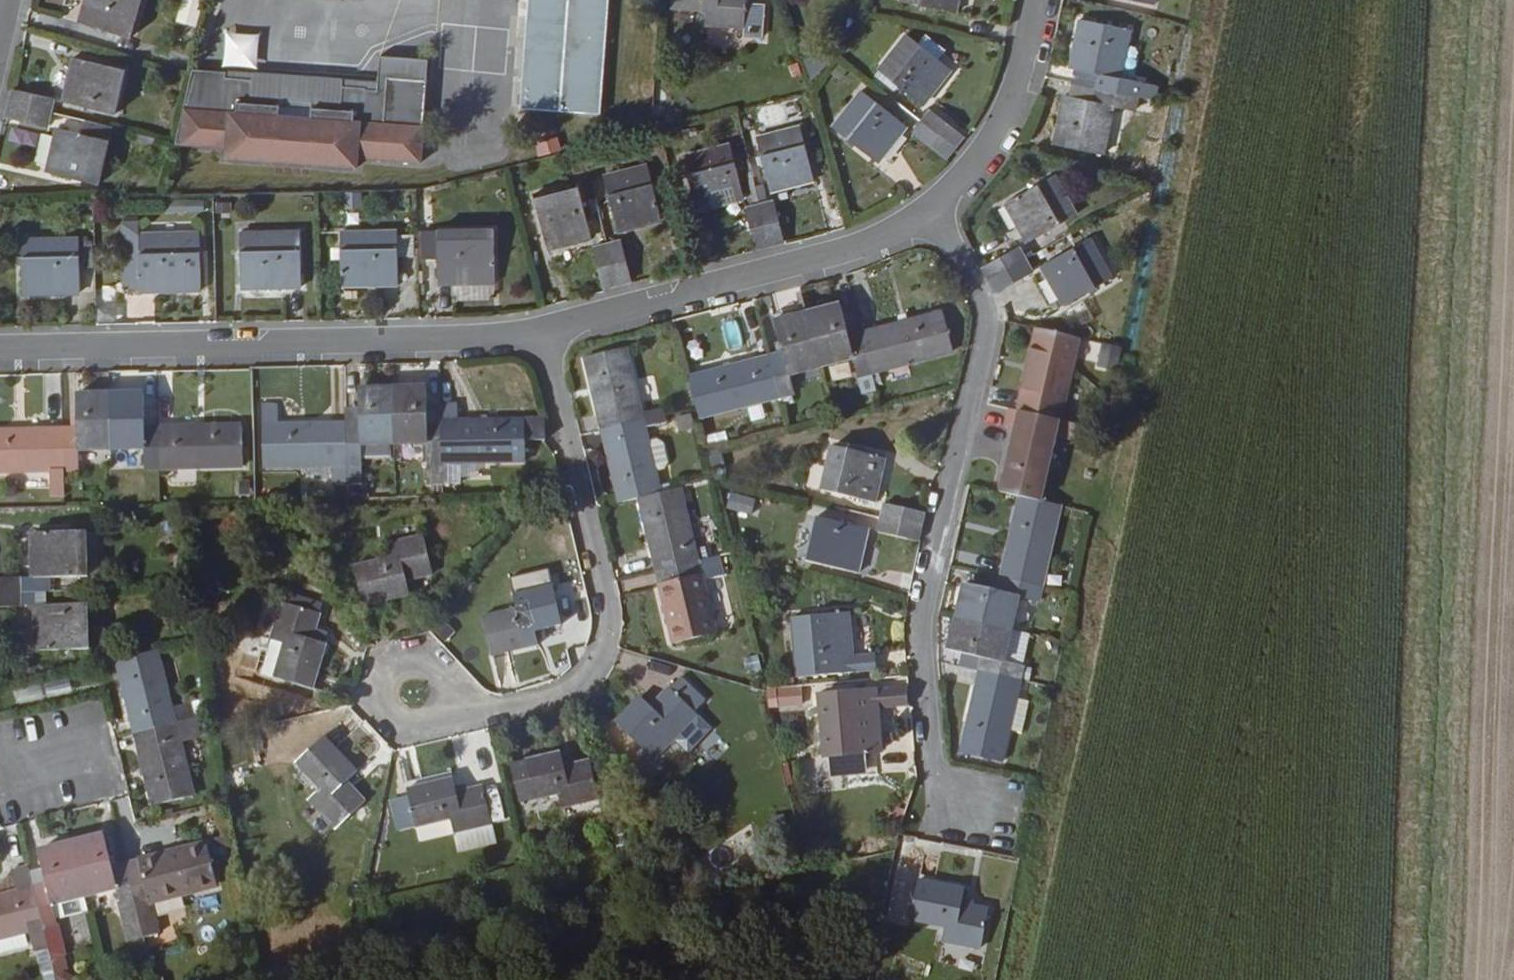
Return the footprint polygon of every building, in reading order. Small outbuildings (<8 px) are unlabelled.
[(79,22),(131,37),(142,0),(86,0),(79,22)] [(520,106),(600,111),(608,0),(528,0),(520,106)] [(747,0),(673,0),(672,8),(706,11),(705,26),(745,28),(747,5),(747,0)] [(900,0),(955,12),(957,0),(901,0),(900,0)] [(763,38),(765,7),(747,5),(745,28),(745,38),(763,38)] [(1118,76),(1129,27),(1080,17),(1070,67),(1072,67),(1100,73),(1097,87),(1137,96),(1154,99),(1156,85),(1118,76)] [(922,103),(949,68),(939,59),(922,47),(906,34),(878,69),(922,103)] [(939,59),(948,48),(932,36),(922,47),(939,59)] [(74,58),(63,101),(118,113),(128,71),(74,58)] [(419,166),(424,60),(378,58),(377,73),(377,80),(342,79),(341,96),(312,95),(311,101),(279,100),(279,94),(251,93),(251,75),(224,74),(225,68),(191,67),(171,155),(223,158),(223,168),(355,174),(355,164),(419,166)] [(1097,87),(1100,73),(1072,67),(1069,81),(1097,87)] [(341,96),(342,79),(377,80),(377,73),(225,68),(224,74),(251,75),(251,93),(279,94),(279,100),(311,101),(312,95),(341,96)] [(1095,101),(1097,87),(1069,81),(1067,94),(1095,101)] [(1102,154),(1112,104),(1134,109),(1137,96),(1097,87),(1095,101),(1067,94),(1064,94),(1054,144),(1102,154)] [(50,114),(54,99),(15,90),(11,105),(50,114)] [(895,138),(904,125),(861,92),(834,127),(878,160),(895,138)] [(47,127),(50,114),(11,105),(8,119),(47,127)] [(963,134),(931,108),(921,121),(953,145),(963,134)] [(953,145),(921,121),(913,131),(945,156),(953,145)] [(101,184),(114,128),(85,122),(82,135),(58,129),(48,172),(101,184)] [(758,136),(772,189),(814,179),(800,125),(758,136)] [(904,144),(912,132),(904,125),(895,138),(904,144)] [(687,154),(701,207),(743,196),(729,143),(687,154)] [(605,176),(619,229),(661,218),(647,165),(605,176)] [(1009,201),(1031,240),(1079,213),(1057,174),(1009,201)] [(535,195),(548,247),(590,236),(577,184),(535,195)] [(164,213),(205,213),(205,199),(164,199),(164,213)] [(785,238),(775,200),(761,204),(771,242),(785,238)] [(771,242),(761,204),(746,207),(757,245),(771,242)] [(440,231),(441,284),(497,282),(495,229),(440,231)] [(241,233),(242,289),(303,288),(301,231),(241,233)] [(343,233),(345,286),(399,285),(397,231),(343,233)] [(125,236),(127,290),(143,290),(143,292),(203,291),(202,234),(125,236)] [(1045,265),(1066,303),(1115,277),(1093,238),(1045,265)] [(24,241),(25,294),(81,292),(80,239),(24,241)] [(631,278),(622,239),(608,243),(618,281),(631,278)] [(618,281),(608,243),(593,246),(603,285),(618,281)] [(993,277),(1028,257),(1022,245),(986,265),(993,277)] [(1000,290),(1036,270),(1028,257),(993,277),(1000,290)] [(873,370),(863,330),(850,334),(842,301),(808,310),(822,363),(855,355),(860,374),(873,370)] [(822,363),(808,310),(776,318),(785,351),(771,354),(781,394),(796,391),(790,371),(822,363)] [(954,350),(944,310),(863,330),(873,370),(876,384),(891,380),(888,366),(908,361),(954,350)] [(1060,419),(1078,337),(1039,328),(1020,410),(1060,419)] [(1101,341),(1095,362),(1116,368),(1121,346),(1101,341)] [(644,420),(627,347),(587,356),(605,430),(644,420)] [(781,394),(771,354),(690,375),(700,415),(781,394)] [(911,375),(908,361),(888,366),(891,380),(911,375)] [(830,364),(832,378),(851,376),(850,362),(830,364)] [(443,461),(442,404),(427,405),(427,387),(394,388),(395,442),(429,441),(430,462),(443,461)] [(395,442),(394,388),(360,389),(360,423),(347,423),(348,463),(362,463),(361,443),(395,442)] [(161,469),(159,427),(146,428),(144,394),(111,395),(112,450),(146,449),(147,469),(161,469)] [(112,450),(111,395),(77,396),(77,429),(64,430),(65,471),(79,471),(78,451),(112,450)] [(527,439),(526,418),(457,420),(457,404),(442,404),(443,461),(444,482),(464,481),(463,461),(527,459),(527,439)] [(348,463),(347,423),(280,425),(279,405),(264,406),(264,466),(348,463)] [(1041,501),(1056,434),(1082,439),(1085,425),(1060,419),(1020,410),(1002,492),(1030,498),(1041,501)] [(679,432),(695,427),(690,412),(674,417),(679,432)] [(547,438),(545,418),(526,418),(527,439),(547,438)] [(662,493),(644,420),(605,430),(622,502),(642,498),(662,493)] [(243,467),(242,426),(159,427),(161,469),(243,467)] [(64,430),(0,432),(0,472),(48,471),(48,496),(65,496),(65,471),(64,430)] [(727,466),(722,446),(709,449),(714,469),(727,466)] [(831,446),(821,489),(875,502),(885,459),(831,446)] [(730,476),(727,466),(714,469),(716,479),(730,476)] [(698,561),(681,488),(662,493),(642,498),(660,570),(698,561)] [(725,507),(751,515),(756,498),(730,490),(725,507)] [(1050,589),(1069,508),(1041,501),(1030,498),(1011,579),(1050,589)] [(923,513),(886,504),(882,518),(919,527),(923,513)] [(815,517),(804,561),(858,573),(869,530),(815,517)] [(915,541),(919,527),(882,518),(879,532),(915,541)] [(33,536),(35,579),(89,578),(89,534),(33,536)] [(358,568),(368,608),(413,598),(409,582),(436,575),(426,537),(387,546),(391,561),(358,568)] [(718,641),(698,561),(660,570),(679,650),(718,641)] [(1021,631),(1029,597),(1047,602),(1050,589),(1011,579),(1008,592),(975,585),(967,619),(1021,631)] [(24,580),(0,580),(0,595),(24,594),(24,580)] [(486,616),(495,655),(540,645),(537,631),(563,624),(555,586),(515,595),(518,608),(486,616)] [(24,594),(0,595),(0,609),(24,609),(24,594)] [(285,641),(275,674),(314,686),(327,642),(312,637),(320,610),(282,599),(271,637),(285,641)] [(35,609),(36,652),(92,651),(90,607),(35,609)] [(799,617),(804,677),(883,670),(881,655),(859,657),(855,611),(799,617)] [(1014,662),(1021,631),(967,619),(960,650),(993,658),(990,673),(1029,682),(1032,667),(1014,662)] [(177,724),(159,651),(120,661),(138,733),(177,724)] [(1010,763),(1029,682),(990,673),(971,754),(1010,763)] [(697,718),(698,717),(693,712),(705,700),(681,677),(652,708),(642,698),(617,725),(655,762),(673,743),(697,718)] [(21,705),(43,696),(39,685),(17,694),(21,705)] [(882,750),(878,710),(911,706),(909,688),(821,696),(826,755),(845,754),(860,752),(882,750)] [(777,694),(779,710),(805,708),(804,692),(777,694)] [(687,755),(711,730),(697,718),(673,743),(687,755)] [(195,796),(177,724),(138,733),(156,806),(195,796)] [(320,789),(310,799),(338,828),(366,800),(348,782),(359,771),(327,738),(298,766),(320,789)] [(860,760),(860,752),(845,754),(845,761),(860,760)] [(510,765),(523,816),(595,800),(587,762),(559,767),(556,754),(510,765)] [(496,824),(487,786),(459,791),(456,777),(412,787),(414,795),(420,826),(420,827),(455,819),(457,832),(496,824)] [(420,826),(414,795),(398,799),(405,829),(420,826)] [(137,905),(127,865),(114,868),(105,835),(72,843),(85,896),(119,889),(124,908),(137,905)] [(222,836),(209,840),(215,859),(228,855),(222,836)] [(85,896),(72,843),(39,851),(44,869),(48,885),(34,888),(44,927),(58,924),(53,904),(85,896)] [(217,886),(207,845),(127,865),(137,905),(145,938),(157,935),(150,902),(217,886)] [(29,869),(13,873),(18,892),(0,896),(0,938),(27,932),(31,949),(48,945),(44,927),(34,888),(30,873),(29,869)] [(48,885),(44,869),(30,873),(34,888),(48,885)] [(920,880),(911,919),(946,927),(943,939),(981,946),(989,908),(962,903),(964,889),(920,880)] [(145,938),(137,905),(124,908),(132,940),(145,938)] [(70,945),(91,942),(89,924),(68,927),(70,945)] [(48,945),(31,949),(39,979),(52,979),(56,979),(48,945)] [(57,979),(74,979),(72,969),(55,973),(57,979)]
